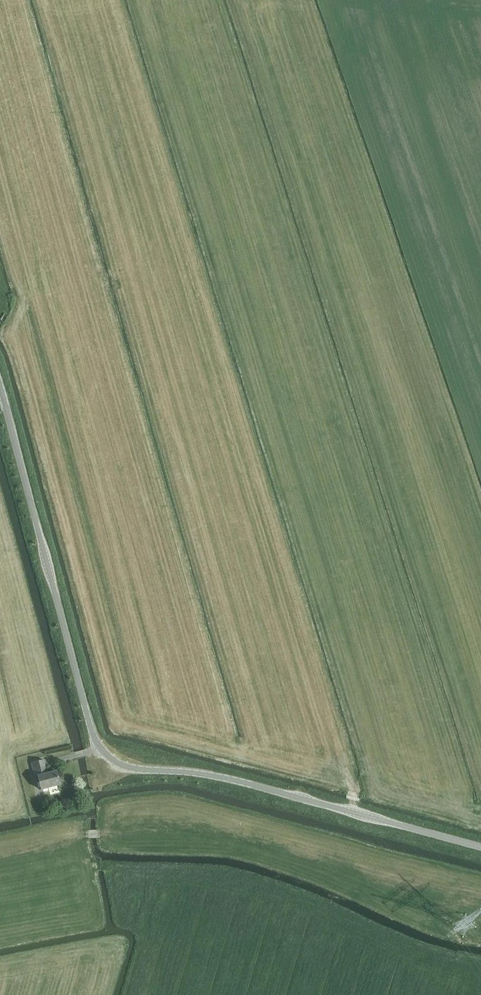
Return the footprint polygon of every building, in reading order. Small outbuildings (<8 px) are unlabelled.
[(48,774),(46,766),(45,760),(32,764),(35,778),(39,777),(42,790),(61,785),(58,771),(48,774)]
